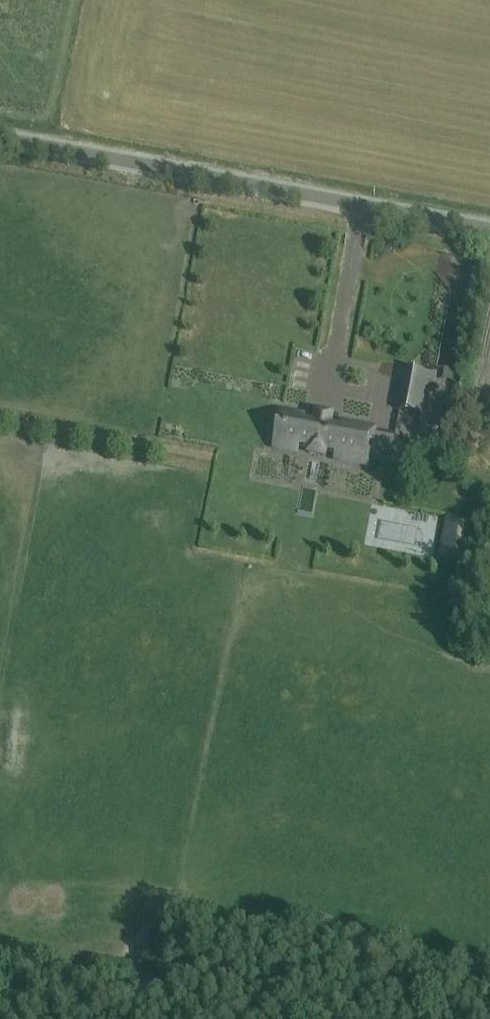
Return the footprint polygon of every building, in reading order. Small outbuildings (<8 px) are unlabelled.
[(429,375),(405,370),(398,410),(421,414),(429,375)] [(368,436),(374,437),(375,428),(341,422),(340,429),(329,427),(331,420),(315,417),(314,424),(303,422),(305,415),(281,411),(280,417),(278,417),(274,440),(275,440),(274,447),(298,451),(299,445),(336,451),(334,458),(368,465),(370,456),(365,455),(368,436)] [(391,510),(391,517),(386,516),(383,539),(421,545),(426,515),(391,510)]
